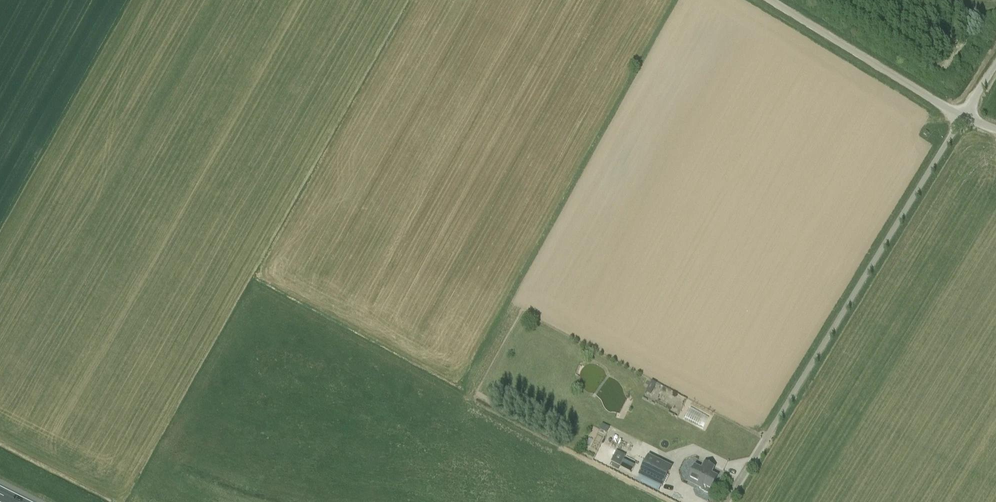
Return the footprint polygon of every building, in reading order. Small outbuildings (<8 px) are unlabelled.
[(651,398),(660,401),(661,397),(671,400),(675,391),(650,382),(645,398),(651,400),(651,398)] [(620,467),(626,456),(617,452),(612,462),(620,467)] [(673,467),(649,455),(638,476),(663,488),(673,467)] [(709,494),(717,478),(710,475),(713,468),(705,464),(702,471),(695,467),(688,482),(702,488),(701,490),(709,494)]
